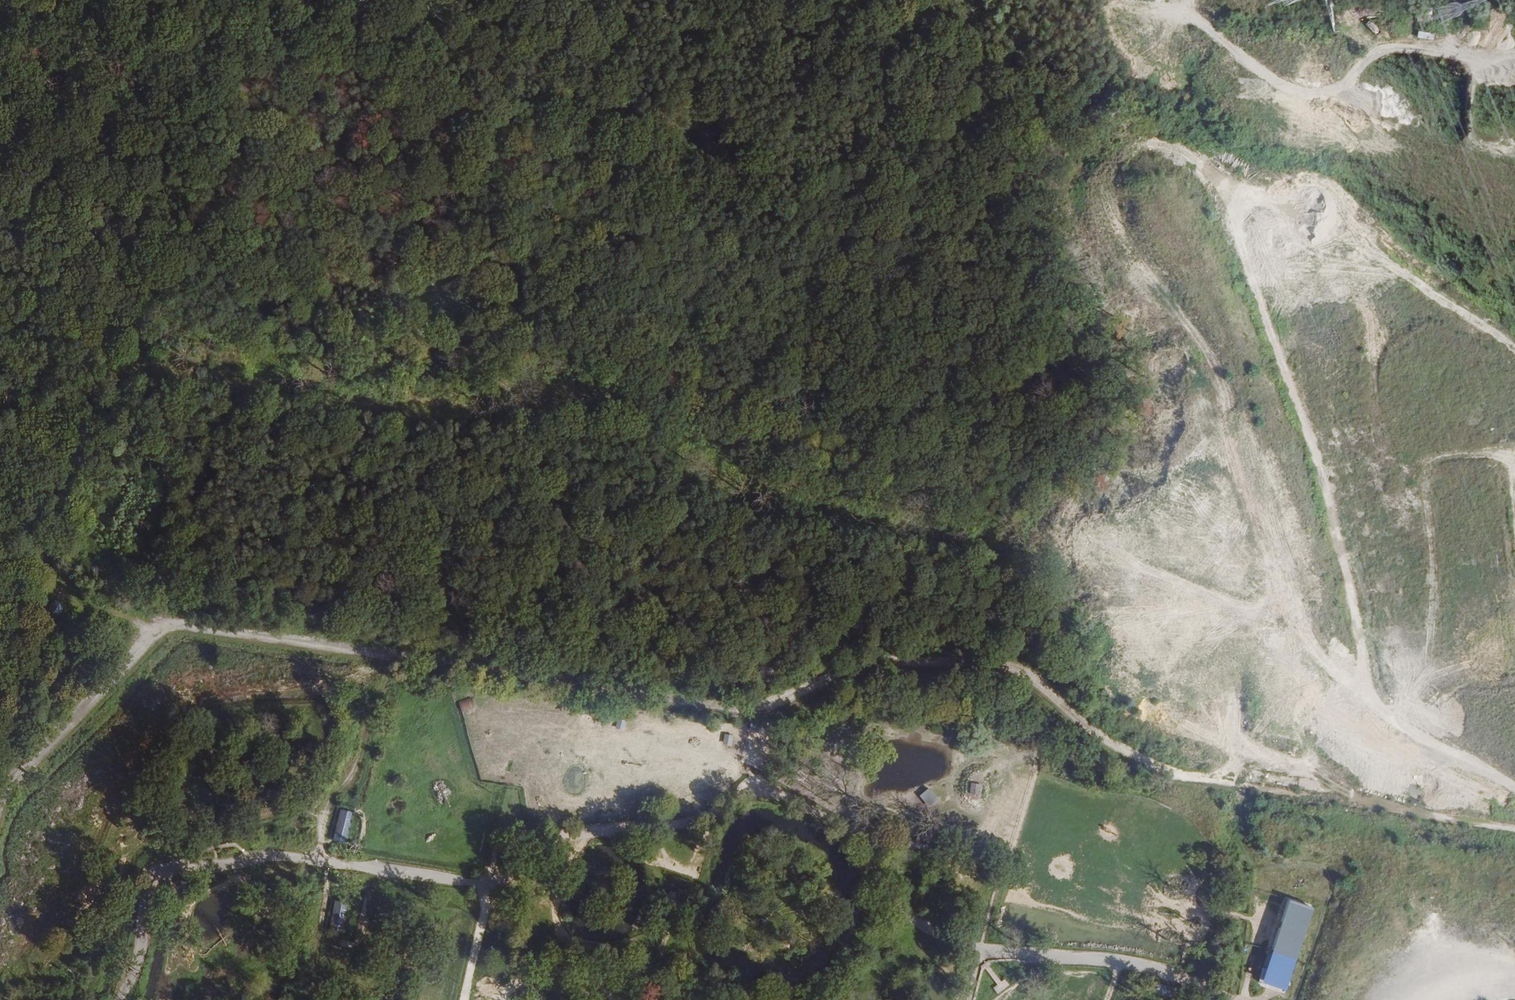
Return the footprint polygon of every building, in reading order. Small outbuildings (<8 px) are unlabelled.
[(1420,20),(1434,19),(1433,6),(1419,7),(1420,20)] [(1433,41),(1435,35),(1419,30),(1417,36),(1433,41)] [(1271,465),(1281,464),(1280,457),(1270,459),(1271,465)] [(463,712),(475,707),(471,700),(460,705),(463,712)] [(1226,729),(1235,731),(1238,717),(1229,715),(1226,729)] [(617,719),(616,729),(624,730),(626,720),(617,719)] [(725,734),(722,744),(730,746),(733,736),(725,734)] [(972,783),(970,794),(980,797),(983,786),(972,783)] [(1290,993),(1314,907),(1284,899),(1269,952),(1268,952),(1259,984),(1290,993)]
